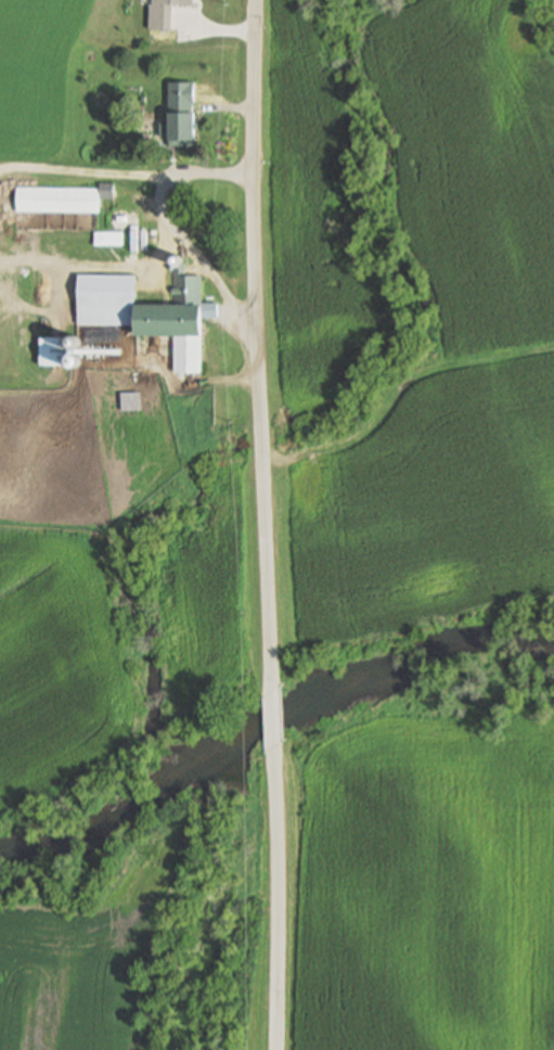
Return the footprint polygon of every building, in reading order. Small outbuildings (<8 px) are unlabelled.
[(155,2),(155,0),(186,0),(186,3),(173,3),(173,29),(152,29),(152,2),(155,2)] [(196,140),(170,140),(170,133),(165,133),(165,110),(170,110),(171,89),(195,89),(195,101),(191,101),(191,108),(196,108),(196,140)] [(100,212),(16,210),(17,184),(101,185),(101,181),(115,181),(115,196),(100,196),(100,212)] [(150,249),(131,248),(132,229),(151,230),(150,249)] [(124,243),(95,243),(95,230),(124,230),(124,243)] [(219,302),(218,317),(204,317),(203,371),(173,370),(175,334),(139,333),(139,324),(79,322),(80,273),(137,274),(136,300),(175,303),(176,265),(175,264),(173,264),(173,262),(172,262),(172,261),(172,260),(171,260),(171,259),(172,258),(172,257),(172,256),(173,256),(173,255),(175,255),(175,254),(176,254),(177,254),(178,254),(179,254),(180,254),(180,255),(181,255),(181,256),(182,256),(182,257),(182,258),(183,258),(183,259),(182,260),(182,261),(188,262),(186,272),(202,273),(201,302),(219,302)] [(73,350),(72,349),(70,349),(70,359),(72,359),(72,358),(73,358),(73,357),(74,357),(75,357),(76,357),(77,357),(78,357),(78,358),(79,358),(80,359),(80,360),(81,360),(81,361),(81,362),(81,363),(81,364),(81,366),(80,366),(80,367),(79,367),(79,368),(78,368),(77,368),(77,369),(76,369),(75,369),(74,368),(73,368),(72,367),(70,366),(70,364),(69,364),(69,363),(41,363),(40,336),(69,336),(70,343),(70,342),(72,341),(73,340),(74,340),(75,340),(76,340),(77,340),(78,340),(79,341),(80,342),(80,343),(81,343),(81,344),(81,345),(81,346),(81,347),(80,347),(80,348),(80,349),(79,349),(79,350),(78,350),(77,350),(76,350),(75,350),(74,350),(73,350)] [(141,407),(120,409),(119,392),(140,389),(141,407)]
